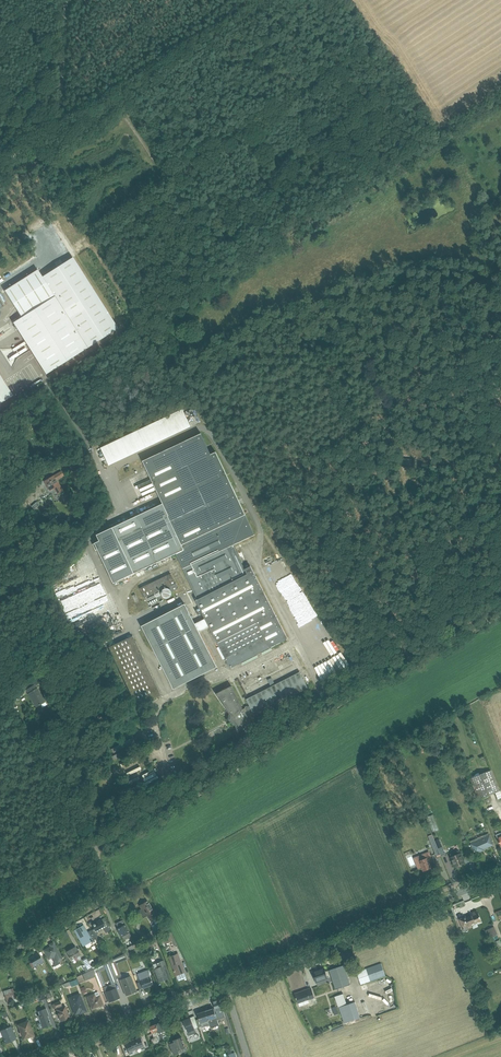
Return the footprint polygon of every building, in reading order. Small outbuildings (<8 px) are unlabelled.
[(46,375),(50,372),(117,329),(73,258),(42,277),(55,297),(17,320),(16,318),(12,321),(46,375)] [(12,349),(16,356),(28,349),(24,342),(12,349)] [(13,396),(0,376),(0,404),(13,396)] [(184,410),(100,444),(107,462),(191,429),(184,410)] [(95,543),(93,544),(96,550),(98,549),(114,583),(176,554),(183,569),(195,594),(197,600),(196,601),(205,619),(209,627),(217,643),(218,643),(230,668),(235,666),(288,639),(255,575),(253,571),(251,567),(246,570),(234,546),(233,545),(255,535),(216,452),(211,455),(201,434),(143,462),(163,504),(97,535),(100,541),(95,543)] [(414,468),(415,460),(401,459),(401,467),(414,468)] [(146,471),(133,477),(135,480),(148,474),(146,471)] [(54,488),(57,493),(59,497),(64,494),(56,481),(64,476),(61,472),(54,476),(44,482),(50,490),(54,488)] [(283,558),(263,567),(275,593),(294,584),(283,558)] [(78,578),(53,589),(57,599),(78,591),(77,590),(99,581),(94,569),(77,576),(78,578)] [(178,589),(175,582),(171,574),(140,589),(144,598),(169,586),(172,592),(178,589)] [(68,618),(105,603),(100,592),(77,602),(77,601),(73,603),(72,601),(68,602),(62,604),(68,618)] [(209,627),(205,619),(195,624),(185,604),(142,626),(174,689),(217,667),(199,632),(209,627)] [(283,607),(289,619),(302,612),(301,609),(299,610),(298,608),(288,612),(287,610),(289,609),(287,605),(283,607)] [(314,610),(300,618),(300,630),(301,631),(303,630),(305,634),(305,628),(308,633),(312,633),(312,630),(318,630),(318,631),(319,630),(324,630),(324,637),(328,636),(327,635),(327,632),(314,610)] [(132,636),(108,648),(137,707),(160,696),(132,636)] [(304,680),(301,673),(251,697),(246,700),(250,707),(244,709),(245,713),(247,712),(248,715),(251,713),(250,711),(251,710),(254,716),(308,688),(306,683),(304,680)] [(39,677),(38,675),(31,680),(33,683),(38,681),(36,678),(39,677)] [(34,685),(27,690),(29,694),(28,694),(36,707),(40,705),(42,708),(47,705),(45,701),(37,689),(36,689),(34,685)] [(248,718),(245,713),(244,709),(243,709),(231,685),(215,693),(231,716),(231,717),(231,718),(231,720),(232,721),(232,722),(233,723),(234,723),(235,724),(238,733),(252,726),(248,718)] [(491,770),(473,779),(483,800),(500,791),(500,790),(491,770)] [(432,834),(428,836),(437,857),(445,854),(438,839),(434,840),(432,834)] [(474,855),(494,847),(489,834),(469,842),(474,855)] [(421,874),(435,868),(429,852),(415,857),(421,874)] [(455,868),(466,864),(461,853),(450,857),(455,868)] [(455,877),(450,863),(445,864),(450,879),(455,877)] [(150,922),(156,918),(148,901),(139,905),(145,917),(147,916),(150,922)] [(462,929),(480,922),(475,911),(458,918),(462,929)] [(96,933),(105,928),(100,919),(91,925),(96,933)] [(123,940),(131,936),(123,920),(115,924),(123,940)] [(83,947),(93,941),(83,925),(74,931),(83,947)] [(494,926),(487,929),(490,936),(497,934),(494,926)] [(170,932),(161,936),(165,943),(173,939),(170,932)] [(57,962),(63,959),(53,942),(42,948),(49,960),(54,957),(57,962)] [(70,961),(80,955),(75,946),(65,952),(70,961)] [(33,968),(43,962),(37,953),(28,959),(33,968)] [(174,977),(185,973),(179,953),(167,957),(174,977)] [(360,987),(412,967),(406,953),(355,973),(360,987)] [(113,963),(125,959),(124,955),(112,959),(113,961),(106,963),(110,974),(116,971),(113,963)] [(94,963),(92,959),(87,961),(85,958),(82,959),(84,964),(82,965),(85,972),(92,968),(90,965),(94,963)] [(158,983),(170,979),(164,960),(152,964),(158,983)] [(315,983),(328,978),(325,969),(312,974),(315,983)] [(77,982),(95,977),(94,970),(76,975),(77,982)] [(142,989),(153,985),(147,970),(137,974),(142,989)] [(345,972),(333,976),(339,993),(350,989),(345,972)] [(126,996),(137,992),(130,976),(120,980),(126,996)] [(390,984),(383,988),(386,993),(392,990),(390,984)] [(108,1003),(119,999),(116,988),(105,992),(108,1003)] [(297,1004),(314,998),(311,988),(294,993),(297,1004)] [(12,989),(3,991),(6,1002),(15,999),(12,989)] [(91,1009),(103,1005),(99,992),(86,996),(91,1009)] [(74,1016),(87,1012),(80,993),(68,998),(74,1016)] [(391,1002),(392,1002),(391,995),(388,996),(390,1002),(385,1003),(385,1005),(381,1006),(382,1010),(392,1008),(391,1002)] [(344,996),(337,999),(346,1025),(363,1018),(357,1002),(348,1006),(344,996)] [(215,1010),(222,1008),(219,1000),(212,1002),(215,1010)] [(61,1023),(70,1019),(64,1006),(55,1010),(61,1023)] [(36,1013),(42,1029),(52,1025),(45,1009),(36,1013)] [(208,1021),(216,1019),(213,1009),(205,1011),(208,1021)] [(208,1021),(205,1011),(197,1014),(200,1024),(208,1021)] [(194,1028),(198,1027),(193,1016),(183,1020),(189,1036),(196,1033),(194,1028)] [(23,1041),(35,1036),(28,1020),(17,1025),(23,1041)] [(158,1034),(164,1032),(161,1022),(155,1024),(158,1034)] [(158,1034),(155,1024),(149,1026),(152,1036),(158,1034)] [(15,1040),(11,1027),(0,1031),(5,1044),(15,1040)] [(136,1051),(145,1048),(141,1037),(133,1040),(136,1051)] [(178,1053),(186,1049),(181,1038),(173,1041),(178,1053)] [(136,1051),(133,1040),(124,1043),(128,1054),(136,1051)]
